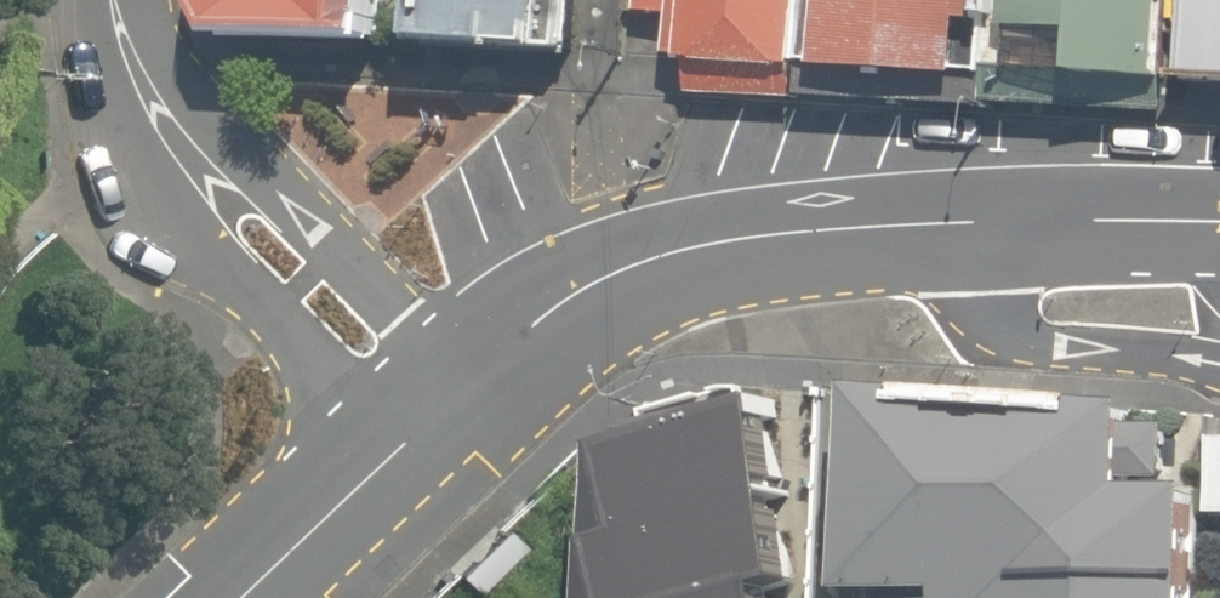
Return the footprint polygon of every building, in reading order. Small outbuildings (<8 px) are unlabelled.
[(223,13),(234,32),(389,37),(392,0),(223,0),(223,13)] [(434,40),(577,51),(580,0),(437,0),(434,40)] [(679,58),(803,62),(807,0),(682,0),(679,58)] [(814,64),(990,73),(993,0),(818,0),(814,64)] [(1000,75),(1177,82),(1180,0),(1005,0),(1000,75)] [(1187,82),(1219,84),(1219,0),(1191,0),(1187,82)] [(875,384),(875,597),(1219,597),(1219,577),(1215,489),(1183,489),(1175,423),(1148,422),(1144,395),(875,384)] [(621,412),(625,597),(786,597),(779,408),(621,412)]
